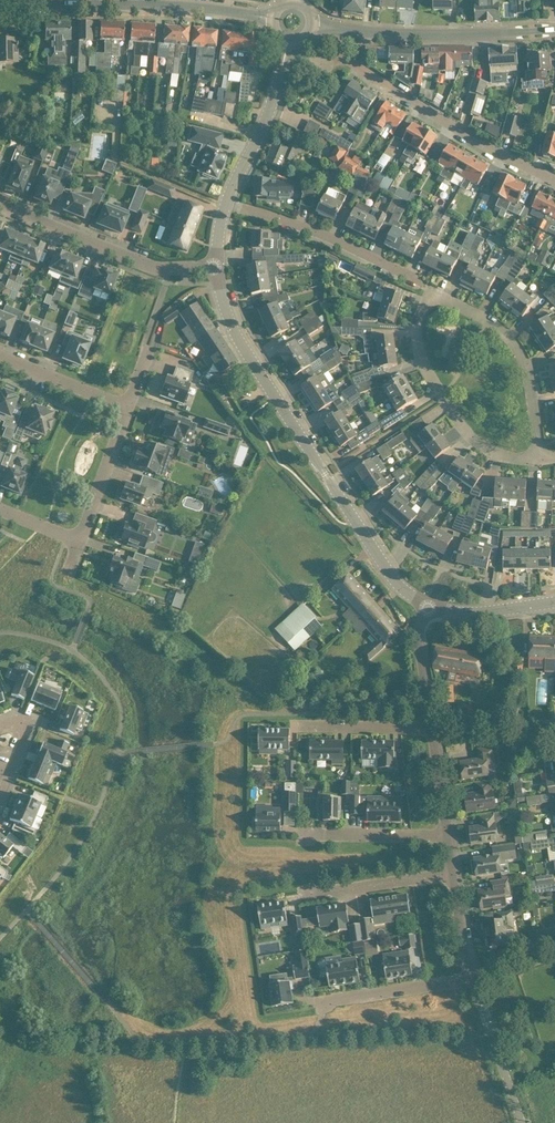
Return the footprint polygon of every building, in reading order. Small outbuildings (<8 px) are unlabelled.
[(343,7),(345,7),(344,13),(364,16),(367,0),(343,0),(343,7)] [(381,8),(397,10),(397,0),(381,0),(381,8)] [(397,10),(413,11),(414,0),(397,0),(397,10)] [(434,0),(434,11),(452,11),(452,0),(434,0)] [(475,4),(475,12),(475,23),(483,22),(483,23),(488,23),(487,0),(476,0),(476,4),(475,4)] [(488,23),(493,22),(500,22),(500,20),(500,4),(497,4),(497,0),(487,0),(488,23)] [(59,23),(46,23),(46,37),(46,43),(51,43),(51,55),(51,56),(49,56),(49,66),(59,66),(59,23)] [(71,23),(59,23),(59,66),(66,65),(66,40),(71,40),(71,23)] [(78,23),(78,34),(78,41),(75,41),(74,74),(85,74),(86,41),(92,41),(92,23),(78,23)] [(96,53),(96,67),(110,68),(110,57),(110,55),(111,55),(111,41),(112,34),(112,23),(100,23),(100,34),(99,41),(105,41),(104,54),(96,53)] [(110,55),(110,57),(119,57),(119,45),(118,45),(118,41),(123,41),(124,35),(124,24),(112,23),(112,34),(111,41),(111,55),(110,55)] [(133,67),(139,67),(140,57),(143,25),(131,24),(129,42),(135,42),(133,67)] [(155,26),(143,25),(140,57),(139,67),(146,68),(148,43),(153,44),(155,26)] [(157,58),(157,59),(167,59),(166,74),(171,74),(174,59),(176,28),(165,27),(164,38),(163,44),(159,43),(157,58)] [(174,59),(171,74),(178,75),(180,59),(180,53),(186,54),(187,47),(187,39),(188,28),(181,28),(181,29),(176,28),(174,59)] [(192,40),(191,47),(197,48),(195,61),(194,75),(199,75),(201,62),(205,31),(201,31),(201,30),(193,29),(192,40)] [(199,75),(197,84),(206,85),(210,79),(214,61),(215,49),(215,43),(216,32),(205,31),(201,62),(199,75)] [(220,51),(219,61),(222,61),(220,75),(228,76),(229,73),(230,66),(234,35),(230,35),(230,34),(222,33),(221,44),(220,51)] [(231,73),(229,82),(241,83),(241,82),(243,67),(242,67),(245,35),(244,36),(234,35),(230,66),(229,73),(231,73)] [(241,83),(239,103),(247,104),(249,83),(251,68),(254,68),(257,36),(245,35),(242,67),(243,67),(241,82),(241,83)] [(17,62),(17,40),(0,40),(0,63),(17,62)] [(497,50),(489,50),(489,59),(490,67),(491,67),(491,75),(507,74),(507,72),(518,71),(517,65),(518,65),(517,48),(509,49),(509,47),(497,48),(497,50)] [(390,49),(390,64),(405,64),(405,74),(396,73),(394,78),(410,89),(413,79),(414,79),(416,68),(416,65),(414,65),(414,59),(414,49),(414,48),(390,48),(390,49)] [(422,65),(416,65),(416,68),(424,70),(423,73),(426,73),(440,73),(440,72),(441,72),(441,59),(440,59),(440,48),(439,48),(439,49),(422,49),(422,65)] [(440,48),(440,59),(441,59),(441,72),(446,72),(456,72),(456,69),(461,69),(461,66),(461,61),(459,61),(459,57),(456,57),(457,48),(440,48)] [(457,48),(456,57),(459,57),(459,61),(461,61),(461,66),(465,66),(472,66),(472,62),(472,48),(457,48)] [(548,55),(530,56),(531,66),(528,66),(529,79),(521,80),(522,90),(544,89),(543,79),(547,79),(546,72),(550,72),(548,55)] [(150,57),(148,73),(149,73),(149,77),(156,78),(156,74),(157,59),(157,58),(150,57)] [(259,62),(258,72),(267,73),(267,63),(259,62)] [(413,79),(413,84),(421,86),(423,73),(424,70),(416,68),(414,79),(413,79)] [(59,79),(58,91),(68,92),(69,79),(59,79)] [(475,79),(471,92),(481,95),(483,96),(487,83),(475,79)] [(342,112),(348,115),(365,89),(353,81),(339,102),(346,106),(342,112)] [(112,86),(112,92),(117,92),(116,102),(123,102),(124,89),(116,87),(112,86)] [(218,88),(216,97),(217,97),(216,101),(223,103),(225,92),(226,90),(220,89),(218,88)] [(365,89),(348,115),(351,118),(353,119),(357,114),(364,119),(369,112),(367,111),(377,96),(365,89)] [(420,95),(419,96),(421,96),(424,97),(426,98),(428,90),(421,89),(420,95)] [(466,103),(463,112),(479,117),(485,98),(483,98),(481,95),(471,92),(469,91),(466,103)] [(223,103),(220,116),(232,118),(234,106),(236,94),(225,92),(223,103)] [(199,98),(197,111),(203,113),(206,100),(199,98)] [(206,100),(203,113),(220,116),(223,103),(216,101),(206,100)] [(458,100),(452,115),(460,120),(462,114),(463,112),(466,103),(458,101),(458,100)] [(333,110),(320,102),(313,113),(327,120),(333,110)] [(387,102),(367,132),(377,138),(387,123),(396,109),(387,102)] [(396,109),(387,123),(394,127),(390,133),(392,135),(406,115),(396,109)] [(509,115),(503,134),(516,137),(521,119),(509,115)] [(499,137),(504,123),(498,121),(496,125),(489,122),(486,132),(499,137)] [(424,130),(413,123),(402,141),(409,145),(403,154),(408,157),(424,130)] [(200,129),(196,144),(202,145),(198,155),(203,157),(197,171),(203,174),(203,176),(211,179),(211,177),(217,179),(220,171),(221,171),(224,163),(223,163),(226,155),(218,152),(223,135),(200,129)] [(323,129),(319,136),(324,138),(328,140),(337,145),(349,151),(352,145),(342,139),(323,129)] [(424,129),(424,130),(408,157),(414,160),(419,151),(426,155),(436,136),(435,135),(436,134),(431,131),(430,132),(424,129)] [(275,143),(267,162),(277,167),(279,168),(284,157),(292,161),(295,154),(299,156),(303,146),(299,144),(302,138),(294,134),(288,149),(275,143)] [(543,155),(544,155),(544,157),(549,158),(550,157),(554,158),(554,135),(548,134),(543,155)] [(305,139),(304,141),(323,150),(328,140),(324,138),(322,142),(307,135),(305,139)] [(40,143),(34,158),(42,162),(48,146),(40,143)] [(337,169),(338,168),(345,155),(346,154),(347,154),(348,151),(337,145),(329,159),(335,162),(332,167),(337,169)] [(449,145),(439,162),(446,166),(440,175),(445,178),(461,152),(449,145)] [(39,189),(35,199),(38,200),(37,202),(45,205),(45,203),(49,205),(52,198),(55,189),(62,192),(70,173),(78,153),(69,150),(62,169),(58,168),(57,172),(47,168),(43,179),(43,178),(43,180),(41,179),(37,188),(39,189)] [(472,158),(461,152),(445,178),(450,182),(456,172),(462,176),(472,158)] [(345,155),(338,168),(354,176),(356,171),(356,172),(358,167),(360,165),(365,157),(357,153),(353,160),(346,156),(347,154),(346,154),(345,155)] [(402,154),(399,160),(404,163),(405,160),(407,157),(402,154)] [(358,167),(356,172),(368,177),(370,173),(359,167),(365,157),(360,165),(358,167)] [(466,178),(461,188),(467,191),(472,181),(478,185),(488,168),(472,158),(462,176),(466,178)] [(4,180),(10,164),(0,160),(0,178),(4,180)] [(101,170),(112,175),(116,164),(106,160),(101,170)] [(18,188),(22,190),(30,170),(16,164),(7,187),(9,187),(9,189),(13,190),(15,190),(16,191),(18,188)] [(502,174),(493,193),(501,196),(496,206),(502,209),(515,181),(515,180),(509,177),(510,176),(504,173),(504,175),(502,174)] [(383,174),(376,186),(387,192),(394,180),(383,174)] [(348,192),(356,195),(363,180),(355,177),(348,192)] [(147,188),(171,198),(174,189),(151,179),(147,188)] [(255,196),(268,197),(268,199),(278,200),(279,200),(279,198),(280,191),(292,192),(292,183),(269,182),(269,180),(268,180),(256,179),(255,196)] [(363,180),(356,195),(363,199),(371,184),(363,180)] [(515,181),(502,209),(507,211),(507,210),(511,201),(518,204),(518,203),(526,186),(515,181)] [(94,216),(106,186),(101,184),(98,184),(96,188),(95,187),(90,198),(83,195),(81,199),(71,195),(67,205),(66,205),(65,207),(66,208),(64,211),(66,211),(65,213),(74,217),(75,215),(83,219),(86,212),(87,212),(87,213),(94,216)] [(399,186),(394,195),(401,199),(407,201),(411,192),(399,186)] [(138,187),(129,210),(137,213),(139,210),(146,191),(138,187)] [(312,207),(315,196),(316,192),(308,188),(303,205),(312,207)] [(411,192),(407,201),(408,202),(414,205),(419,197),(419,196),(419,195),(412,191),(411,192)] [(334,221),(339,211),(346,197),(340,193),(336,201),(325,196),(317,212),(334,221)] [(536,227),(540,229),(554,201),(540,193),(533,208),(534,209),(531,214),(541,219),(536,227)] [(394,195),(387,210),(394,214),(396,209),(401,199),(394,195)] [(419,197),(414,205),(415,205),(414,206),(420,209),(425,200),(419,197)] [(180,209),(175,222),(195,230),(204,209),(178,199),(175,206),(180,209)] [(401,199),(396,209),(403,212),(408,202),(407,201),(401,199)] [(540,229),(544,232),(546,233),(547,232),(550,225),(554,227),(554,201),(540,229)] [(346,227),(360,233),(372,209),(358,203),(346,227)] [(100,225),(99,228),(107,231),(108,229),(120,233),(127,217),(126,217),(128,212),(107,204),(105,208),(104,208),(98,224),(100,225)] [(436,205),(432,214),(436,215),(440,207),(436,205)] [(525,207),(520,215),(525,218),(530,209),(525,207)] [(372,209),(360,233),(375,240),(386,216),(372,209)] [(138,213),(131,229),(141,233),(148,214),(139,210),(137,213),(138,213)] [(425,227),(432,231),(439,217),(436,215),(432,214),(425,227)] [(439,217),(432,231),(431,232),(438,236),(446,221),(439,217)] [(475,217),(472,223),(480,226),(482,220),(475,217)] [(172,229),(166,243),(187,252),(195,230),(175,222),(169,220),(166,227),(172,229)] [(384,245),(398,252),(407,233),(399,230),(400,227),(399,223),(391,220),(388,226),(393,229),(384,245)] [(488,221),(485,227),(491,230),(494,224),(488,221)] [(11,253),(18,236),(4,230),(0,242),(0,249),(11,253)] [(264,249),(264,256),(279,255),(279,250),(278,249),(278,241),(280,241),(280,234),(278,234),(271,234),(271,233),(253,232),(253,234),(251,234),(250,242),(253,242),(252,249),(264,249)] [(469,232),(462,247),(469,250),(476,235),(469,232)] [(407,233),(398,252),(412,259),(421,240),(407,233)] [(484,239),(476,235),(469,250),(463,262),(470,265),(460,286),(472,292),(474,289),(483,270),(475,267),(478,262),(474,260),(484,239)] [(11,253),(8,260),(20,265),(21,265),(30,241),(18,236),(11,253)] [(494,237),(492,241),(503,246),(505,242),(494,237)] [(537,237),(533,245),(539,248),(543,240),(537,237)] [(422,264),(436,270),(444,255),(437,251),(441,243),(434,240),(422,264)] [(30,241),(21,265),(27,267),(30,261),(37,264),(44,246),(35,242),(30,241)] [(509,242),(506,247),(526,258),(529,253),(509,242)] [(444,255),(436,270),(441,273),(440,275),(447,278),(448,276),(450,277),(460,254),(447,248),(444,255)] [(49,269),(62,274),(69,256),(65,255),(65,254),(56,251),(49,269)] [(552,256),(543,251),(537,262),(546,267),(552,256)] [(328,253),(326,256),(338,261),(339,259),(340,257),(329,252),(328,253)] [(531,252),(527,259),(535,263),(538,256),(531,252)] [(504,264),(511,269),(520,256),(512,253),(504,264)] [(304,254),(295,254),(296,263),(304,262),(304,254)] [(265,263),(247,266),(249,280),(275,276),(279,275),(276,261),(275,255),(264,256),(265,263)] [(82,261),(69,256),(62,274),(59,282),(72,287),(75,279),(81,281),(85,270),(79,267),(82,261)] [(520,256),(511,269),(519,274),(528,260),(520,256)] [(373,281),(377,274),(357,265),(354,272),(373,281)] [(117,275),(102,269),(100,273),(95,270),(91,280),(85,278),(78,295),(87,299),(92,288),(109,295),(110,292),(113,293),(115,286),(113,285),(117,275)] [(483,270),(474,289),(487,295),(498,272),(493,269),(491,274),(483,270)] [(262,296),(264,300),(279,295),(278,290),(272,291),(270,283),(276,282),(275,276),(249,280),(252,295),(262,293),(262,296)] [(500,300),(511,309),(523,292),(517,287),(520,282),(516,279),(500,300)] [(550,301),(554,296),(554,284),(544,294),(550,301)] [(36,285),(33,293),(41,296),(44,288),(36,285)] [(384,296),(382,303),(398,309),(403,295),(378,286),(376,293),(384,296)] [(523,292),(511,309),(523,317),(539,297),(534,293),(530,297),(523,292)] [(266,309),(260,312),(262,318),(261,320),(263,324),(265,324),(266,325),(290,313),(288,307),(281,310),(278,304),(280,303),(279,295),(264,300),(266,309)] [(393,323),(398,309),(382,303),(382,304),(374,301),(371,309),(369,314),(364,314),(363,321),(377,322),(378,318),(383,320),(393,323)] [(55,311),(58,304),(51,302),(49,306),(48,309),(55,311)] [(72,303),(69,312),(76,315),(80,306),(72,303)] [(180,316),(193,334),(210,323),(197,303),(180,315),(180,316)] [(175,308),(162,317),(167,325),(180,316),(180,315),(175,308)] [(290,313),(266,325),(271,337),(290,329),(287,323),(293,320),(293,318),(300,315),(298,310),(290,314),(290,313)] [(299,320),(304,328),(319,318),(314,311),(299,320)] [(64,324),(72,328),(77,315),(76,315),(69,312),(64,324)] [(0,317),(0,334),(7,337),(14,319),(1,314),(0,317)] [(531,329),(533,332),(532,333),(536,340),(538,339),(539,340),(554,330),(554,318),(553,314),(531,329)] [(319,318),(304,328),(309,335),(324,326),(319,318)] [(342,320),(342,327),(358,328),(359,320),(342,320)] [(56,326),(43,321),(40,329),(33,347),(46,352),(56,326)] [(237,363),(210,323),(193,334),(213,364),(219,374),(237,363)] [(29,345),(33,347),(40,329),(27,324),(20,342),(29,346),(29,345)] [(366,354),(368,354),(395,350),(393,336),(371,338),(372,328),(358,328),(342,327),(342,335),(358,336),(358,335),(364,340),(366,354)] [(539,340),(540,342),(539,343),(543,350),(545,349),(547,352),(554,347),(554,330),(539,340)] [(68,333),(63,345),(68,346),(63,359),(72,363),(71,365),(77,368),(78,365),(80,366),(89,344),(81,341),(82,338),(68,333)] [(280,352),(287,364),(310,349),(306,343),(299,348),(295,342),(280,352)] [(320,357),(325,365),(340,355),(337,346),(320,357)] [(310,349),(287,364),(295,376),(318,361),(310,349)] [(397,365),(395,350),(368,354),(369,362),(372,362),(373,368),(397,365)] [(340,355),(325,365),(329,371),(342,362),(340,355)] [(182,404),(183,404),(184,402),(186,403),(189,395),(186,394),(190,385),(189,385),(188,385),(193,373),(177,367),(172,379),(167,378),(168,377),(167,377),(164,385),(162,384),(159,392),(161,393),(160,396),(161,396),(161,395),(182,403),(182,404)] [(353,378),(356,386),(371,380),(368,372),(353,378)] [(323,373),(302,386),(310,399),(331,385),(323,373)] [(202,376),(199,384),(208,387),(209,384),(202,376)] [(403,376),(383,388),(390,399),(410,387),(403,376)] [(356,386),(355,386),(359,392),(360,393),(374,388),(371,380),(356,386)] [(331,385),(310,399),(318,412),(333,402),(340,398),(336,393),(338,391),(333,384),(331,385)] [(341,393),(346,400),(359,392),(355,386),(355,384),(341,393)] [(418,400),(410,387),(390,399),(392,402),(397,412),(418,400)] [(1,419),(1,420),(4,421),(2,427),(3,427),(5,428),(2,437),(11,441),(14,432),(19,419),(11,415),(11,416),(8,415),(9,413),(10,414),(14,404),(16,399),(12,398),(13,396),(3,392),(3,394),(0,393),(0,419),(1,419)] [(359,392),(346,400),(351,408),(364,399),(360,393),(359,392)] [(25,411),(17,431),(32,437),(34,431),(44,435),(46,428),(49,429),(52,422),(49,421),(52,414),(35,408),(33,414),(25,411)] [(340,413),(325,422),(329,428),(327,430),(331,436),(349,424),(345,417),(348,414),(346,410),(345,409),(340,413)] [(370,435),(382,427),(380,423),(371,410),(364,415),(371,425),(364,429),(365,429),(369,436),(370,435)] [(174,414),(166,412),(163,419),(160,420),(159,424),(160,426),(160,428),(166,430),(163,437),(180,443),(182,438),(184,439),(188,430),(194,432),(196,425),(173,416),(174,414)] [(391,415),(380,423),(382,427),(384,430),(396,422),(391,415)] [(231,428),(206,419),(203,428),(228,437),(231,428)] [(349,424),(331,436),(335,442),(337,441),(341,447),(347,443),(352,449),(360,444),(371,437),(370,435),(369,436),(365,429),(360,433),(358,429),(354,431),(349,424)] [(411,436),(411,442),(419,453),(426,447),(442,436),(441,436),(443,434),(438,428),(436,429),(433,424),(421,433),(419,431),(411,436)] [(391,440),(386,443),(390,450),(402,442),(397,436),(391,440)] [(442,436),(426,447),(435,458),(450,447),(442,436)] [(0,467),(0,474),(6,476),(1,487),(19,494),(21,495),(22,492),(23,489),(24,486),(22,485),(26,476),(18,473),(20,467),(22,468),(25,461),(17,458),(15,457),(20,445),(10,441),(10,443),(5,453),(0,467)] [(393,454),(390,450),(386,443),(377,450),(384,460),(393,454)] [(137,466),(136,467),(156,474),(158,466),(166,469),(173,450),(158,444),(157,448),(145,444),(142,452),(138,450),(132,465),(137,466)] [(180,449),(177,457),(189,461),(191,453),(180,449)] [(356,470),(365,483),(379,473),(375,466),(381,462),(378,456),(356,470)] [(455,477),(448,487),(449,490),(453,493),(461,481),(471,466),(459,458),(449,473),(455,477)] [(472,464),(471,466),(461,481),(471,489),(470,493),(479,496),(483,486),(477,482),(483,474),(477,470),(478,468),(472,464)] [(432,476),(420,489),(427,493),(438,482),(448,471),(442,466),(432,476)] [(393,474),(399,484),(407,477),(402,468),(393,474)] [(415,483),(420,489),(432,476),(427,471),(415,483)] [(384,480),(379,473),(365,483),(373,496),(387,486),(394,482),(390,476),(384,480)] [(122,494),(120,498),(140,505),(142,498),(146,500),(149,499),(150,497),(152,494),(155,495),(157,489),(160,490),(163,483),(142,476),(139,486),(132,484),(132,486),(126,483),(124,487),(122,486),(119,493),(122,494)] [(413,482),(408,476),(407,477),(399,484),(404,489),(413,482)] [(503,480),(496,480),(494,508),(501,508),(502,499),(510,500),(511,481),(509,481),(509,479),(503,479),(503,480)] [(511,481),(510,500),(518,500),(517,507),(525,508),(527,482),(511,481)] [(554,482),(538,481),(537,510),(552,511),(552,507),(554,482)] [(210,500),(213,491),(201,486),(197,495),(210,500)] [(394,520),(394,521),(409,503),(396,491),(388,501),(390,503),(383,511),(388,515),(386,517),(392,522),(394,520)] [(421,510),(427,514),(436,500),(430,496),(421,510)] [(474,499),(467,516),(475,520),(482,502),(474,499)] [(436,500),(427,514),(434,519),(443,505),(436,500)] [(395,521),(393,523),(398,528),(400,526),(405,530),(412,522),(414,520),(417,516),(411,511),(415,506),(410,502),(409,503),(394,521),(395,521)] [(482,502),(475,520),(484,523),(490,505),(482,502)] [(212,504),(210,512),(221,515),(223,507),(212,504)] [(522,512),(521,528),(529,528),(531,513),(522,512)] [(453,528),(461,532),(467,516),(458,513),(453,528)] [(531,513),(529,528),(537,528),(539,513),(531,513)] [(127,545),(138,549),(139,546),(145,549),(147,542),(150,543),(153,542),(154,540),(155,538),(155,536),(153,534),(151,533),(156,521),(136,514),(133,522),(136,523),(134,527),(125,524),(123,531),(121,530),(118,537),(120,538),(120,540),(128,543),(127,545)] [(467,516),(461,532),(462,529),(470,532),(475,520),(467,516)] [(417,541),(431,548),(440,531),(426,524),(417,541)] [(440,531),(431,548),(444,554),(453,538),(440,531)] [(477,547),(472,565),(487,569),(491,555),(496,556),(498,547),(487,545),(489,539),(479,537),(477,547)] [(457,562),(472,565),(477,547),(476,547),(469,545),(471,540),(463,538),(457,562)] [(195,542),(192,552),(201,555),(204,545),(195,542)] [(515,570),(515,552),(515,548),(511,548),(511,552),(503,552),(503,573),(509,573),(509,570),(515,570)] [(527,552),(527,570),(527,573),(532,573),(532,569),(539,569),(539,552),(539,548),(534,548),(534,552),(527,552)] [(539,552),(539,569),(539,573),(544,573),(544,569),(551,569),(551,548),(546,548),(546,552),(539,552)] [(515,552),(515,570),(515,573),(521,573),(521,570),(527,570),(527,552),(527,549),(523,549),(523,552),(515,552)] [(110,558),(107,566),(110,567),(109,571),(115,573),(111,582),(114,583),(114,585),(121,587),(121,586),(123,587),(122,589),(135,593),(140,580),(137,579),(136,579),(136,580),(132,578),(137,564),(142,565),(141,566),(142,567),(142,565),(149,568),(158,571),(161,563),(152,560),(135,553),(132,562),(131,561),(132,560),(122,557),(122,558),(114,555),(113,559),(110,558)] [(332,589),(359,619),(377,604),(350,574),(332,589)] [(176,592),(171,606),(180,609),(185,595),(176,592)] [(289,618),(308,638),(321,626),(315,620),(316,618),(304,604),(289,618)] [(402,631),(377,604),(359,619),(378,641),(363,654),(369,660),(402,631)] [(275,630),(295,650),(308,638),(289,618),(275,630)] [(530,636),(529,659),(546,660),(545,671),(554,672),(554,637),(530,636)] [(436,647),(433,668),(444,669),(449,670),(457,671),(480,675),(481,665),(483,654),(436,647)] [(514,665),(514,673),(522,674),(523,665),(514,665)] [(16,682),(11,696),(23,701),(33,676),(21,671),(20,673),(11,669),(7,678),(16,682)] [(49,693),(42,690),(45,684),(38,681),(30,701),(55,711),(60,697),(62,691),(52,687),(49,693)] [(452,685),(450,685),(439,686),(440,704),(454,702),(452,685)] [(83,711),(69,706),(59,730),(73,736),(76,729),(81,731),(88,714),(83,712),(83,711)] [(550,721),(530,721),(530,730),(550,729),(550,721)] [(259,750),(290,750),(290,730),(259,730),(259,750)] [(42,743),(37,755),(51,761),(67,768),(70,762),(64,760),(67,753),(65,753),(69,744),(59,740),(56,749),(42,743)] [(509,740),(500,740),(501,748),(509,748),(509,743),(509,740)] [(332,764),(343,764),(343,741),(310,741),(310,743),(308,743),(308,749),(310,749),(310,760),(332,760),(332,764)] [(362,741),(362,760),(379,760),(379,768),(396,768),(396,753),(394,753),(394,742),(362,741)] [(554,771),(554,748),(543,750),(545,764),(553,763),(554,771)] [(458,772),(459,775),(462,775),(463,779),(490,776),(488,766),(496,765),(493,749),(477,749),(479,759),(460,762),(460,763),(458,763),(457,766),(458,772)] [(46,774),(51,761),(37,755),(27,780),(41,785),(41,784),(47,786),(51,776),(46,774)] [(288,769),(287,777),(296,777),(296,769),(296,760),(288,760),(288,769)] [(343,781),(343,794),(351,794),(351,781),(343,781)] [(351,794),(351,796),(360,796),(360,781),(351,781),(351,794)] [(467,811),(478,810),(495,807),(492,791),(491,791),(490,782),(476,784),(478,793),(465,795),(467,811)] [(284,783),(284,792),(295,792),(296,783),(284,783)] [(15,807),(35,816),(40,804),(44,806),(47,797),(34,792),(31,800),(20,795),(17,801),(15,800),(13,806),(15,807)] [(284,792),(284,812),(295,812),(295,792),(284,792)] [(527,797),(528,806),(541,804),(540,795),(527,797)] [(351,796),(351,814),(359,814),(360,803),(360,796),(351,796)] [(360,803),(359,814),(368,814),(368,821),(401,822),(401,804),(401,796),(395,796),(390,804),(380,804),(380,796),(369,796),(360,796),(360,803)] [(341,798),(324,797),(324,821),(341,821),(341,798)] [(516,799),(507,800),(508,809),(518,808),(516,799)] [(254,822),(254,829),(256,829),(256,831),(281,832),(281,809),(271,809),(271,805),(256,805),(256,809),(256,814),(256,822),(254,822)] [(30,828),(35,816),(15,807),(9,820),(15,822),(12,830),(33,839),(36,831),(30,828)] [(499,840),(495,815),(480,817),(481,826),(469,828),(470,830),(466,831),(468,842),(471,842),(472,844),(499,840)] [(522,835),(523,843),(530,842),(548,839),(547,831),(529,833),(529,834),(522,835)] [(9,834),(5,839),(0,836),(0,858),(1,859),(2,857),(3,858),(12,847),(21,854),(27,847),(9,834)] [(548,839),(530,842),(531,850),(532,851),(548,848),(549,848),(549,847),(548,839)] [(474,861),(471,861),(473,874),(476,873),(476,876),(487,874),(501,872),(500,865),(505,864),(504,860),(516,859),(514,844),(503,846),(492,847),(493,856),(474,858),(474,861)] [(0,877),(8,881),(11,876),(6,874),(7,873),(6,872),(2,869),(0,867),(0,878),(0,877)] [(528,875),(516,877),(517,884),(529,882),(528,875)] [(548,876),(536,877),(536,880),(537,886),(547,884),(550,884),(548,876)] [(508,878),(502,879),(491,881),(492,888),(478,890),(481,909),(494,907),(494,908),(507,907),(505,894),(510,894),(508,878)] [(547,884),(537,886),(530,887),(531,894),(548,892),(554,891),(554,883),(550,884),(547,884)] [(387,916),(402,913),(401,908),(409,907),(409,908),(407,894),(370,900),(373,918),(375,924),(388,922),(387,916)] [(285,902),(258,906),(261,925),(262,929),(271,928),(270,924),(279,922),(280,927),(288,925),(287,921),(285,902)] [(346,904),(317,908),(320,927),(331,925),(332,933),(347,930),(346,923),(349,923),(346,904)] [(514,929),(513,916),(520,915),(520,911),(507,912),(496,914),(497,921),(483,923),(485,938),(487,938),(489,947),(508,945),(506,930),(514,929)] [(296,940),(304,939),(301,916),(292,917),(296,940)] [(371,918),(360,920),(363,941),(374,940),(371,918)] [(360,924),(349,925),(351,943),(353,942),(363,941),(360,924)] [(536,931),(537,939),(554,936),(553,929),(536,931)] [(530,932),(528,940),(529,942),(529,944),(537,942),(537,939),(536,931),(530,932)] [(405,935),(405,936),(399,937),(401,946),(406,945),(407,949),(416,947),(414,933),(405,935)] [(363,941),(353,942),(355,955),(365,954),(363,941)] [(310,977),(306,950),(295,952),(298,965),(293,966),(295,979),(310,977)] [(381,962),(382,971),(385,971),(386,978),(413,974),(410,957),(409,950),(401,951),(402,958),(384,961),(381,962)] [(360,982),(356,958),(343,960),(343,964),(326,966),(329,987),(360,982)] [(294,990),(293,981),(290,982),(289,981),(270,984),(273,1007),(293,1004),(291,990),(294,990)]
